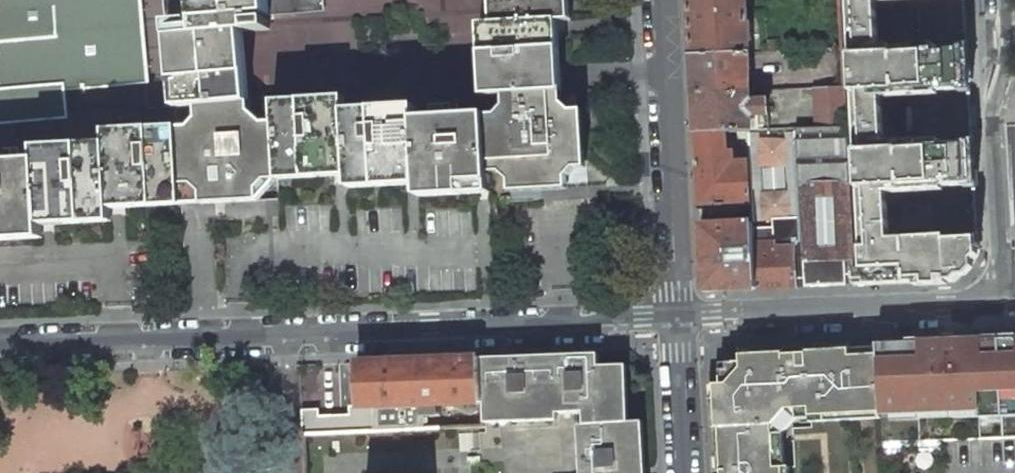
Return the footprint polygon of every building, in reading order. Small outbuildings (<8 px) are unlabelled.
[(176,107),(196,105),(197,117),(189,126),(178,127),(106,131),(107,144),(37,148),(38,161),(0,163),(0,241),(43,238),(42,226),(112,221),(111,208),(181,204),(180,184),(192,184),(201,191),(201,204),(259,200),(258,189),(267,180),(278,179),(349,175),(349,188),(418,184),(419,197),(490,193),(488,173),(500,173),(509,180),(509,192),(567,189),(567,177),(575,169),(586,168),(583,109),(571,110),(562,103),(562,91),(558,21),(570,20),(569,0),(491,0),(493,24),(480,25),(484,96),(504,94),(505,106),(498,114),(485,115),(416,119),(415,106),(344,110),(344,97),(273,102),(274,122),(264,122),(249,110),(248,101),(242,32),(270,30),(269,20),(255,21),(255,16),(324,10),(323,0),(165,0),(176,107)] [(147,82),(140,0),(0,0),(0,123),(67,117),(64,89),(147,82)] [(746,53),(746,41),(749,41),(748,22),(745,22),(744,0),(687,0),(690,56),(746,53)] [(863,268),(854,269),(853,269),(853,275),(854,285),(954,282),(979,256),(974,168),(965,0),(849,0),(863,268)] [(777,40),(765,40),(765,52),(778,51),(777,40)] [(748,92),(746,53),(690,56),(693,94),(748,92)] [(813,88),(815,128),(846,127),(844,86),(813,88)] [(749,102),(748,92),(693,94),(695,132),(725,131),(747,130),(750,130),(749,115),(768,114),(767,101),(749,102)] [(196,105),(176,107),(178,127),(189,126),(197,117),(196,105)] [(769,130),(768,114),(749,115),(750,130),(769,130)] [(854,259),(848,126),(846,127),(815,128),(796,129),(801,226),(802,262),(854,259)] [(749,162),(727,163),(725,131),(695,132),(700,207),(751,204),(749,162)] [(752,223),(701,226),(704,291),(754,289),(752,245),(753,245),(752,228),(752,223)] [(752,245),(754,289),(795,287),(794,279),(803,279),(802,262),(801,226),(752,228),(753,245),(752,245)] [(854,259),(802,262),(803,279),(804,287),(846,285),(846,275),(853,275),(853,269),(854,269),(854,259)] [(999,343),(937,343),(942,440),(1014,437),(1014,342),(999,343)] [(715,472),(789,472),(789,467),(785,467),(775,467),(773,425),(786,409),(809,407),(810,417),(810,422),(881,418),(878,343),(740,351),(740,362),(720,363),(721,384),(710,385),(715,472)] [(883,442),(942,440),(937,343),(878,343),(881,418),(883,442)] [(481,358),(484,403),(485,415),(557,413),(583,412),(584,425),(578,425),(581,472),(638,472),(635,422),(628,422),(621,423),(619,365),(599,366),(598,353),(481,358)] [(441,416),(441,405),(484,403),(481,358),(356,362),(358,406),(349,406),(350,414),(319,416),(319,409),(302,410),(303,434),(424,429),(424,417),(441,416)] [(626,365),(619,365),(621,423),(628,422),(626,365)] [(786,409),(797,418),(810,417),(809,407),(786,409)] [(786,409),(773,425),(783,434),(797,418),(786,409)] [(558,420),(557,413),(485,415),(485,423),(558,420)] [(635,422),(638,472),(645,472),(642,422),(635,422)] [(775,467),(785,467),(783,434),(773,425),(775,467)]
